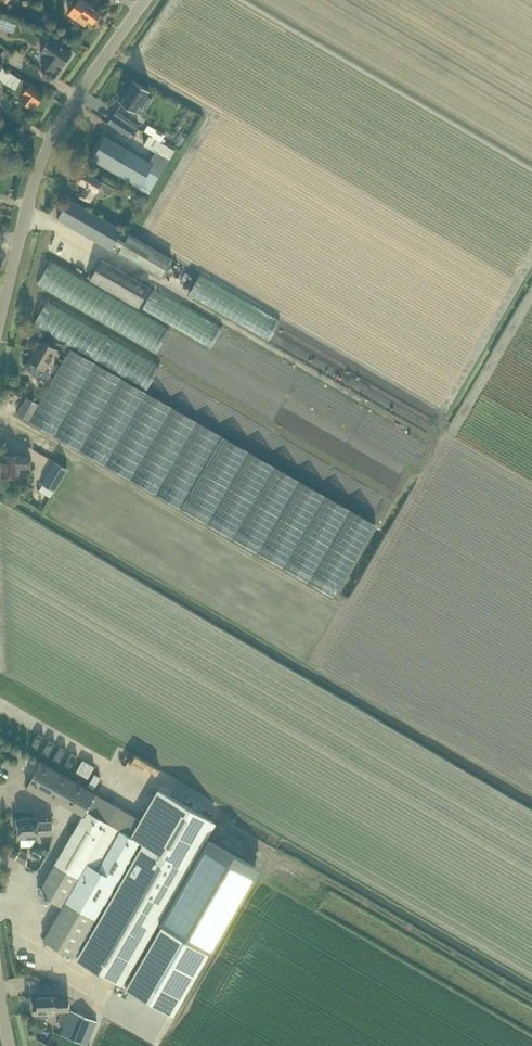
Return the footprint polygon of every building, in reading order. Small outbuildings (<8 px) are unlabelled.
[(101,13),(94,7),(95,6),(87,0),(68,0),(75,5),(68,14),(85,26),(88,21),(93,24),(101,13)] [(41,63),(53,71),(58,63),(63,66),(64,65),(65,66),(68,61),(67,60),(72,53),(60,45),(61,42),(51,36),(41,51),(47,55),(41,63)] [(29,84),(23,80),(22,81),(2,67),(0,71),(0,79),(2,80),(1,81),(15,91),(13,94),(20,98),(19,99),(32,108),(36,103),(37,104),(44,94),(29,84)] [(120,101),(120,102),(134,112),(135,112),(135,111),(148,91),(149,91),(134,81),(120,102),(120,101)] [(114,115),(109,122),(130,137),(135,129),(114,115)] [(148,124),(144,131),(153,136),(157,129),(148,124)] [(154,163),(106,135),(92,159),(149,193),(159,176),(149,171),(154,163)] [(169,160),(175,150),(149,135),(143,145),(169,160)] [(102,181),(102,182),(85,171),(79,182),(86,187),(81,196),(91,201),(100,185),(103,187),(104,192),(108,194),(112,193),(114,188),(102,181)] [(160,279),(172,258),(172,257),(129,232),(128,234),(122,230),(122,229),(69,198),(57,218),(111,250),(111,249),(117,253),(117,254),(160,279)] [(87,278),(90,279),(138,307),(150,287),(102,259),(93,274),(90,272),(87,278)] [(32,363),(31,364),(33,365),(34,364),(45,370),(57,350),(40,340),(36,348),(37,349),(34,353),(34,352),(29,361),(32,363)] [(334,597),(375,524),(71,348),(39,403),(26,396),(16,413),(29,421),(334,597)] [(30,464),(30,457),(2,455),(1,476),(19,477),(20,463),(30,464)] [(55,461),(42,483),(55,491),(68,469),(55,461)] [(133,966),(139,956),(189,869),(194,860),(216,823),(157,789),(140,819),(96,793),(41,762),(26,788),(57,806),(59,802),(82,815),(37,892),(61,907),(42,940),(73,958),(85,938),(87,939),(76,959),(122,985),(133,966)] [(37,838),(37,835),(53,835),(52,815),(40,815),(40,818),(19,818),(19,819),(15,819),(15,832),(18,832),(18,838),(37,838)] [(139,956),(133,966),(139,969),(128,988),(175,1015),(258,871),(211,844),(200,863),(194,860),(189,869),(195,873),(144,960),(139,956)] [(20,849),(15,858),(26,865),(28,853),(20,849)] [(53,967),(51,972),(62,977),(65,972),(53,967)] [(69,1001),(56,1001),(56,996),(37,997),(37,1005),(33,1005),(33,1013),(38,1017),(48,1016),(48,1011),(56,1011),(69,1010),(69,1001)] [(71,1010),(69,1015),(61,1012),(57,1023),(64,1026),(61,1034),(87,1045),(97,1021),(71,1010)]
